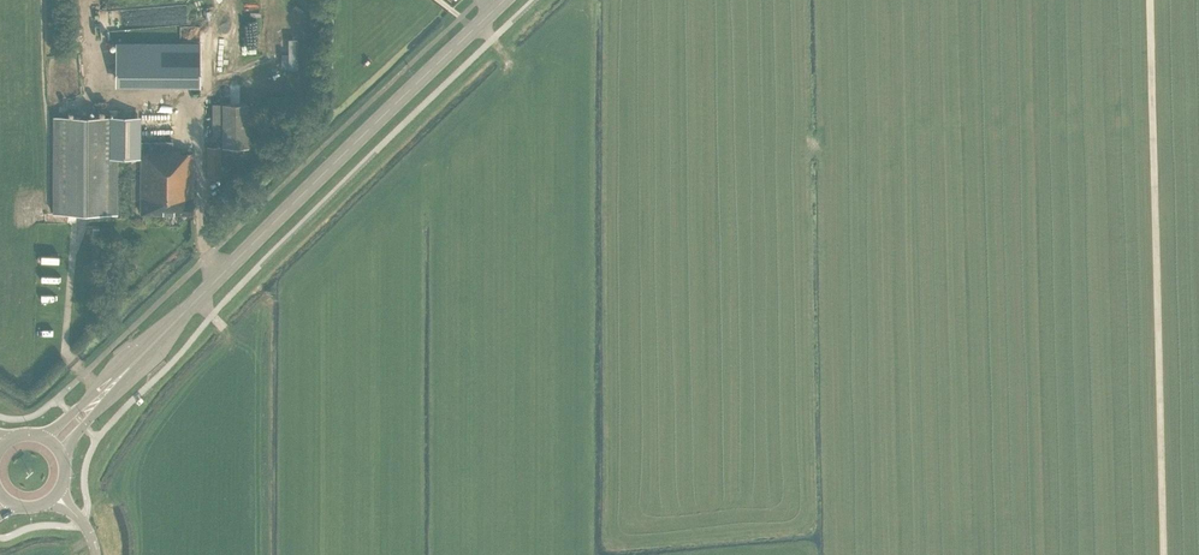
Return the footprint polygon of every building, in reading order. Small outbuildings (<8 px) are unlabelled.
[(186,7),(118,15),(120,28),(187,20),(186,7)] [(180,40),(200,41),(201,29),(180,28),(180,40)] [(289,56),(281,56),(281,70),(289,70),(289,71),(297,71),(298,41),(289,41),(289,56)] [(200,44),(117,44),(117,85),(200,85),(200,44)] [(249,147),(249,104),(213,104),(213,136),(223,136),(223,148),(249,147)] [(141,117),(56,117),(55,213),(116,214),(116,158),(141,159),(141,214),(193,215),(193,153),(180,153),(180,150),(173,150),(173,141),(141,141),(141,117)] [(208,147),(208,176),(220,176),(220,147),(208,147)]
